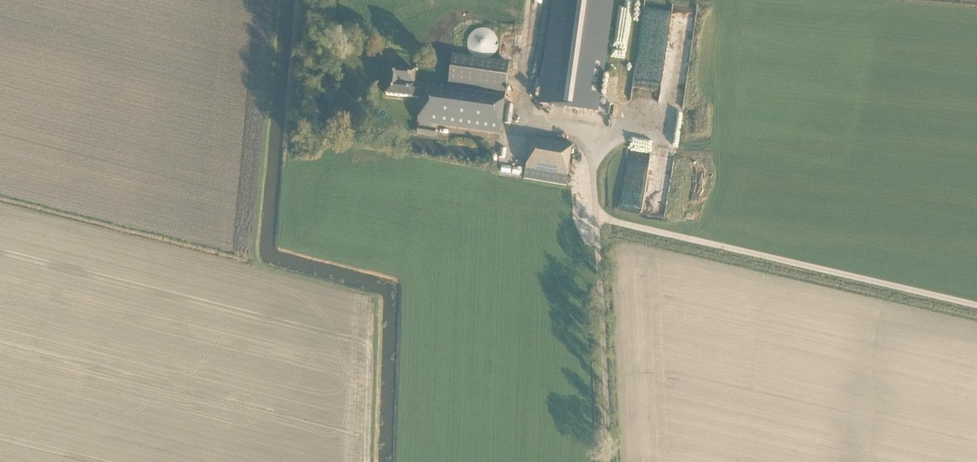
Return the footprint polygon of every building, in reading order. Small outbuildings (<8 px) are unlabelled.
[(541,105),(597,113),(613,0),(555,0),(541,105)] [(488,30),(483,29),(478,30),(474,32),(470,35),(468,39),(467,44),(468,49),(470,53),(474,57),(478,59),(483,60),(488,59),(492,57),(495,53),(497,49),(498,44),(497,39),(495,35),(492,32),(488,30)] [(510,64),(452,56),(448,86),(429,84),(428,86),(414,84),(416,73),(390,69),(386,96),(422,99),(419,123),(417,136),(435,139),(437,126),(500,134),(510,64)] [(573,145),(531,138),(526,170),(525,170),(523,179),(566,186),(573,145)] [(652,155),(646,203),(637,202),(636,211),(668,215),(675,158),(652,155)]
